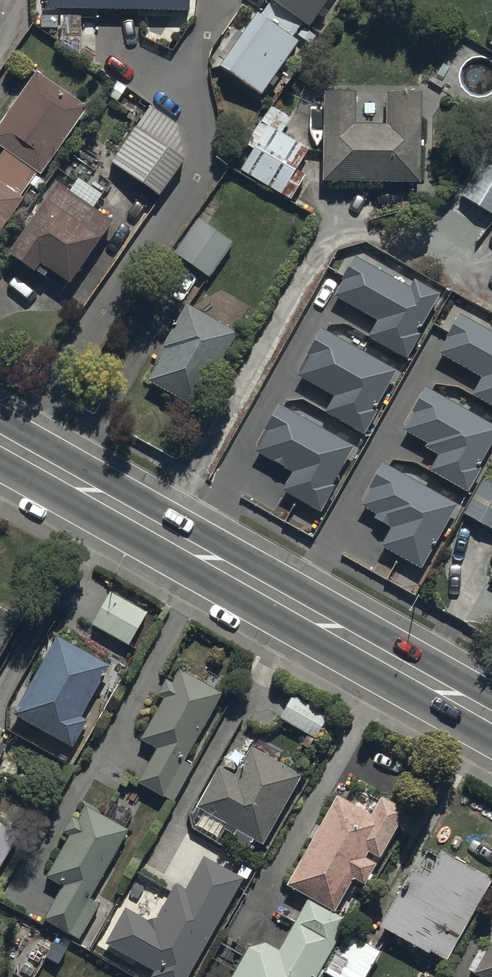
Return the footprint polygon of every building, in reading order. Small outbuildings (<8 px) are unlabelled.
[(190,17),(190,0),(46,0),(46,14),(190,17)] [(265,8),(269,11),(259,25),(254,21),(217,74),(259,103),(268,91),(273,94),(285,78),(281,75),(301,46),(308,51),(317,39),(309,34),(333,0),(270,0),(265,8)] [(37,79),(0,131),(0,152),(5,155),(0,162),(0,240),(24,206),(20,203),(30,190),(40,197),(46,187),(40,183),(88,115),(37,79)] [(322,134),(322,188),(420,188),(420,98),(386,98),(386,132),(355,132),(355,98),(324,98),(324,103),(314,103),(314,134),(322,134)] [(151,108),(108,168),(161,206),(186,171),(176,126),(151,108)] [(293,122),(271,109),(245,150),(253,154),(240,175),(289,204),(303,180),(297,176),(309,156),(282,140),(293,122)] [(481,165),(458,201),(491,223),(491,172),(481,165)] [(70,200),(57,191),(8,265),(35,283),(42,272),(73,293),(114,231),(93,217),(103,202),(79,187),(70,200)] [(234,246),(198,223),(171,263),(207,287),(234,246)] [(414,286),(409,294),(354,263),(341,286),(342,286),(333,302),(377,327),(368,343),(407,365),(420,341),(417,339),(439,300),(414,286)] [(165,357),(147,388),(192,414),(235,339),(183,309),(158,354),(165,357)] [(457,321),(445,344),(446,344),(437,360),(481,385),(471,401),(491,413),(491,340),(457,321)] [(375,415),(396,377),(319,334),(306,359),(310,361),(298,382),(334,402),(324,421),(364,443),(378,417),(375,415)] [(491,448),(491,430),(424,393),(410,419),(413,421),(404,437),(427,449),(424,454),(438,461),(429,477),(468,499),(481,475),(478,474),(491,448)] [(332,492),(353,453),(277,411),(263,435),(267,437),(255,458),(292,478),(281,498),(321,520),(336,494),(332,492)] [(421,575),(457,511),(383,469),(369,494),(371,495),(361,512),(376,521),(374,525),(391,535),(381,552),(421,575)] [(481,481),(461,517),(491,534),(491,487),(481,481)] [(113,590),(93,626),(130,646),(150,610),(113,590)] [(22,610),(0,597),(0,651),(22,610)] [(110,659),(58,630),(14,708),(75,742),(91,713),(83,708),(110,659)] [(203,676),(181,663),(173,677),(167,673),(159,688),(166,692),(143,735),(158,743),(140,776),(177,796),(196,761),(186,755),(223,687),(221,686),(226,676),(209,666),(203,676)] [(280,715),(307,730),(301,740),(307,743),(313,734),(316,735),(330,710),(294,689),(280,715)] [(302,769),(251,740),(235,768),(220,759),(197,800),(227,818),(224,823),(233,828),(231,833),(250,844),(255,834),(263,838),(302,769)] [(349,794),(337,788),(287,878),(335,905),(353,873),(364,879),(377,857),(365,851),(369,845),(380,851),(406,803),(382,790),(375,802),(352,789),(349,794)] [(91,893),(129,823),(125,821),(131,810),(113,800),(107,810),(88,800),(80,815),(74,812),(66,826),(71,829),(48,871),(63,879),(44,915),(81,935),(101,898),(91,893)] [(0,818),(0,863),(19,828),(0,818)] [(491,874),(491,873),(442,845),(436,857),(422,849),(382,919),(431,946),(432,944),(448,952),(491,874)] [(242,873),(203,851),(185,885),(176,880),(158,913),(148,913),(126,901),(105,940),(155,967),(152,971),(163,976),(185,976),(242,873)] [(344,924),(348,917),(308,893),(279,946),(266,938),(249,943),(230,976),(308,976),(312,971),(316,973),(320,965),(342,976),(364,976),(382,946),(344,924)] [(487,948),(483,946),(469,970),(481,976),(491,976),(491,938),(487,948)] [(3,964),(26,976),(28,976),(41,954),(17,941),(3,964)]
